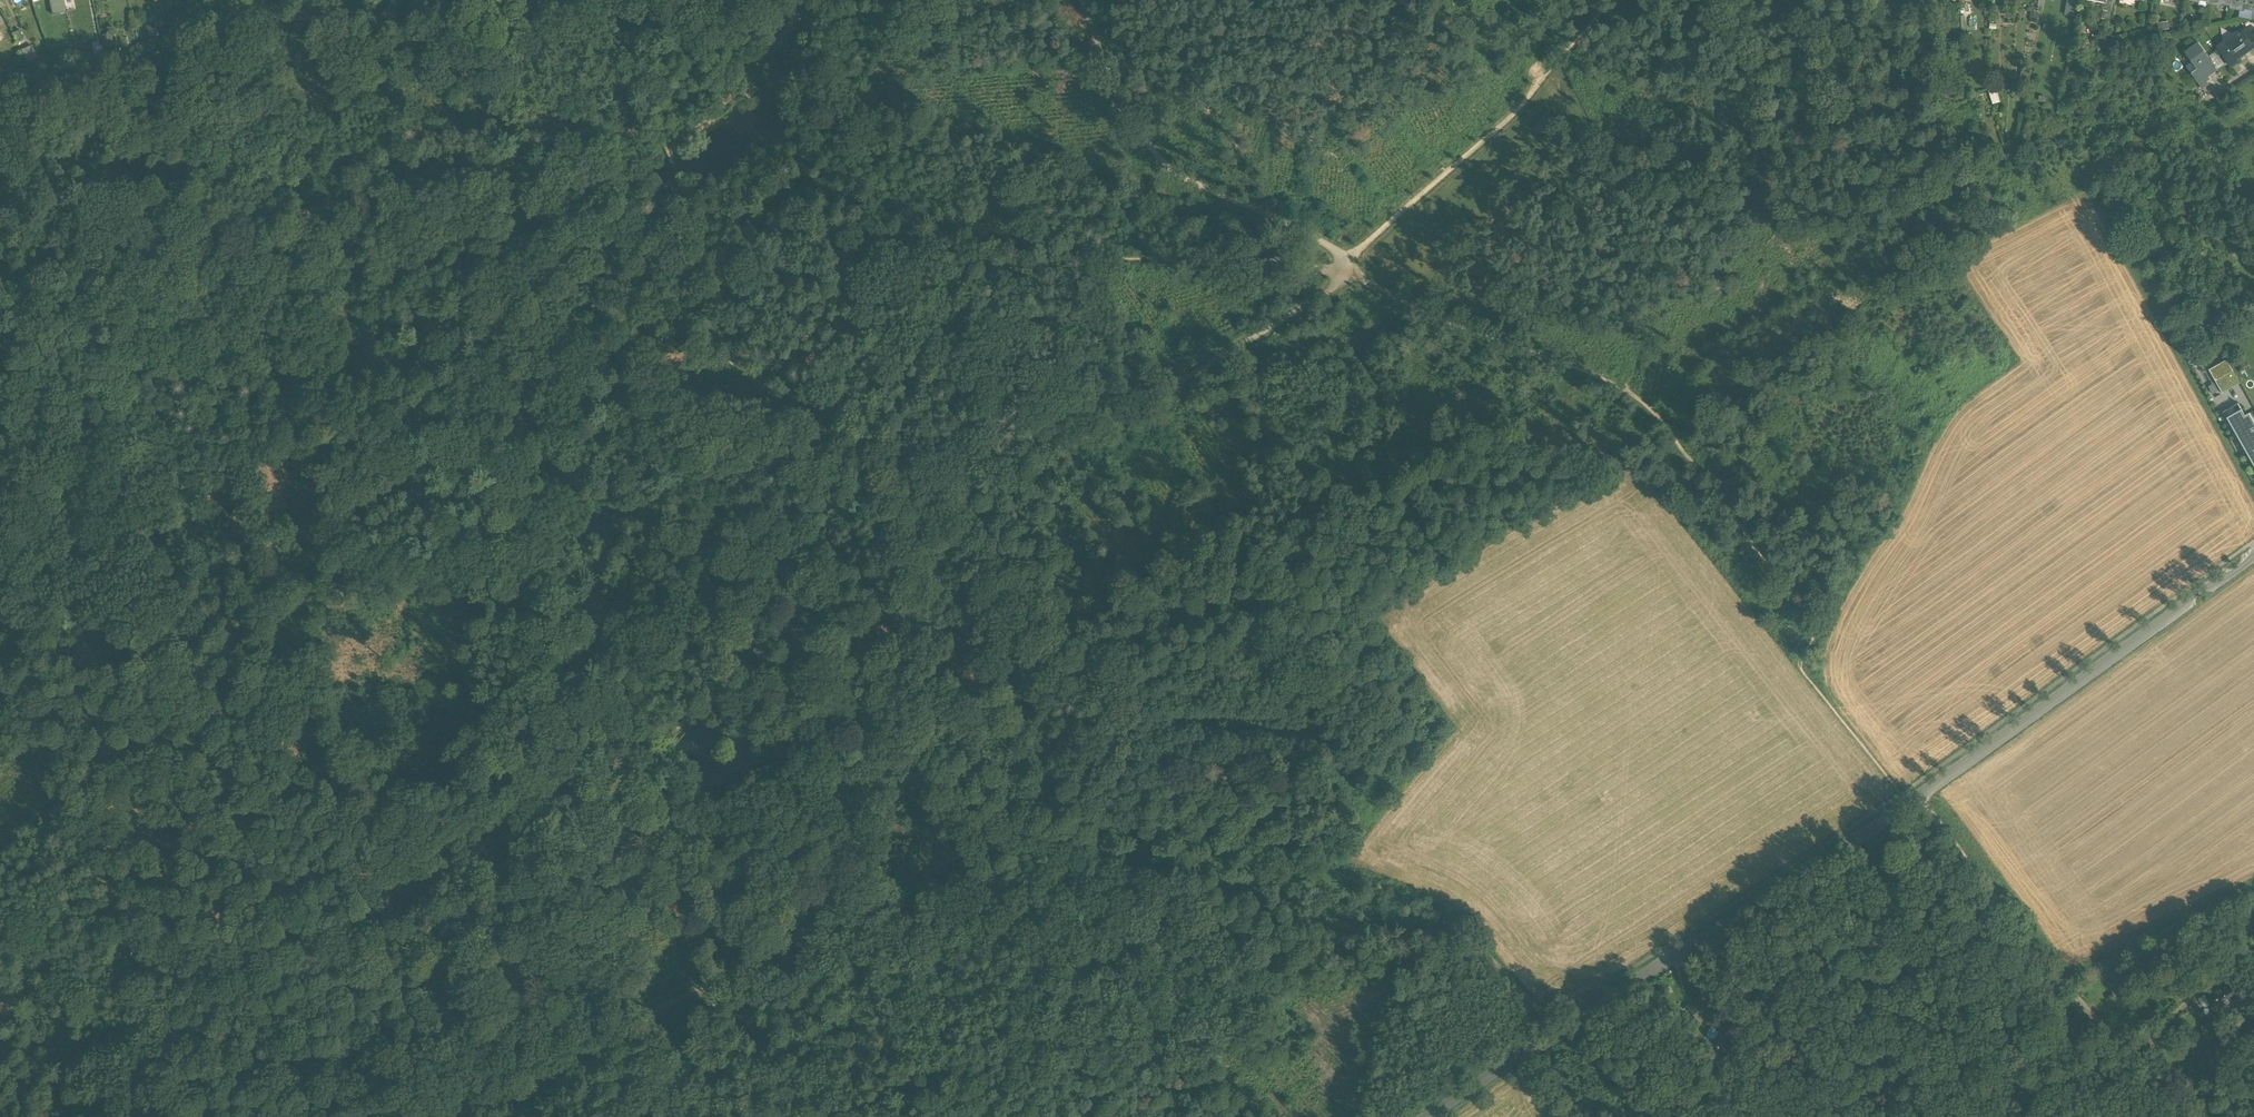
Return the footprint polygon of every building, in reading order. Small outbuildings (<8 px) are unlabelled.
[(52,14),(66,11),(64,0),(49,0),(52,14)] [(2081,2),(2073,0),(2070,0),(2067,14),(2078,17),(2081,2)] [(2105,2),(2104,2),(2103,11),(2111,12),(2113,0),(2106,0),(2105,2)] [(2230,7),(2230,9),(2244,11),(2244,9),(2253,11),(2253,4),(2253,0),(2231,0),(2230,7)] [(147,21),(150,35),(167,32),(164,18),(147,21)] [(2247,29),(2239,35),(2237,32),(2217,46),(2232,67),(2239,63),(2237,60),(2253,48),(2253,35),(2252,36),(2247,29)] [(106,46),(116,43),(113,32),(103,35),(106,46)] [(2218,70),(2198,43),(2185,52),(2192,62),(2186,66),(2202,89),(2209,84),(2205,79),(2218,70)] [(33,45),(22,49),(26,60),(37,56),(33,45)] [(2001,102),(2000,86),(1991,87),(1991,102),(2001,102)] [(2210,369),(2217,381),(2231,372),(2225,361),(2210,369)] [(2217,381),(2223,392),(2238,384),(2231,372),(2217,381)] [(2224,412),(2253,467),(2253,421),(2250,413),(2245,416),(2239,404),(2224,412)] [(1714,996),(1707,1002),(1715,1012),(1717,1010),(1722,1016),(1727,1012),(1714,996)] [(1710,1016),(1709,1016),(1716,1024),(1723,1018),(1722,1016),(1717,1010),(1715,1012),(1710,1016)]
